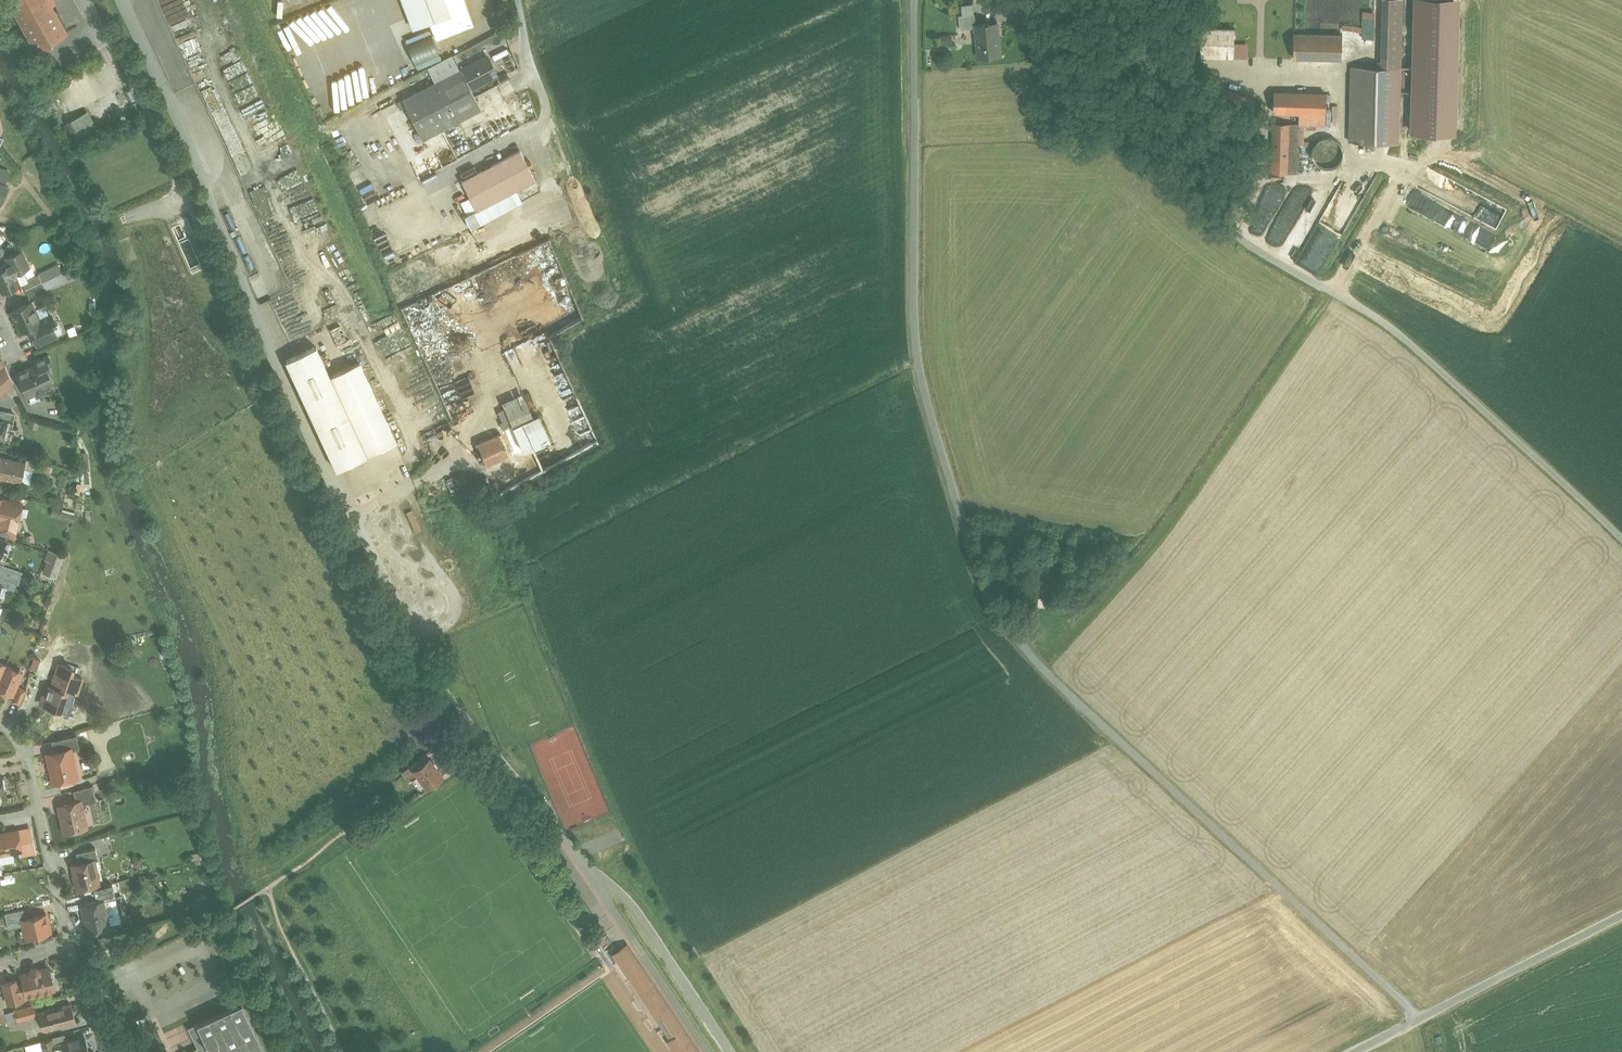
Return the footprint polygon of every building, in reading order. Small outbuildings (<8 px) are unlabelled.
[(49,0),(9,0),(36,49),(67,33),(49,0)] [(413,27),(429,21),(435,19),(427,0),(403,0),(413,27)] [(435,19),(467,7),(464,0),(427,0),(435,19)] [(467,7),(435,19),(429,21),(436,39),(473,24),(467,7)] [(975,14),(959,15),(960,29),(976,27),(975,24),(976,24),(975,14)] [(976,24),(975,24),(976,27),(979,57),(991,56),(990,53),(1000,52),(1000,55),(1001,55),(999,37),(998,37),(996,23),(998,22),(997,22),(976,24)] [(1235,29),(1202,28),(1201,56),(1234,57),(1235,29)] [(1297,31),(1267,30),(1267,58),(1342,59),(1343,34),(1297,33),(1297,31)] [(509,54),(503,57),(510,71),(516,68),(509,54)] [(451,55),(428,67),(435,81),(459,69),(451,55)] [(487,55),(460,69),(470,88),(471,88),(497,75),(487,55)] [(1401,67),(1352,66),(1350,141),(1399,142),(1401,67)] [(435,81),(402,99),(422,138),(481,108),(471,88),(470,88),(460,69),(459,69),(435,81)] [(507,72),(497,77),(499,83),(510,77),(507,72)] [(1255,101),(1208,84),(1203,97),(1250,113),(1255,101)] [(1326,94),(1274,92),(1274,112),(1299,113),(1299,123),(1300,123),(1325,124),(1326,94)] [(75,119),(67,124),(76,141),(84,136),(75,119)] [(1299,123),(1273,123),(1272,173),(1298,173),(1300,123),(1299,123)] [(1343,158),(1344,152),(1342,146),(1339,141),(1334,138),(1328,137),(1323,139),(1318,142),(1315,147),(1314,153),(1315,159),(1318,164),(1323,167),(1329,168),(1335,167),(1339,163),(1343,158)] [(520,150),(461,179),(469,197),(476,209),(535,180),(520,150)] [(469,197),(462,201),(468,213),(476,209),(469,197)] [(1,266),(2,269),(0,270),(0,287),(3,293),(20,286),(14,273),(28,267),(21,252),(6,259),(8,263),(1,266)] [(262,269),(248,275),(260,301),(259,301),(260,301),(274,295),(262,269)] [(38,274),(22,282),(25,290),(42,282),(38,274)] [(42,282),(25,290),(29,298),(46,290),(42,282)] [(31,302),(11,311),(21,333),(30,329),(41,324),(40,321),(31,302)] [(51,315),(40,321),(41,324),(30,329),(37,345),(57,336),(53,327),(56,325),(51,315)] [(329,374),(316,345),(285,359),(336,468),(396,440),(359,360),(329,374)] [(36,365),(16,374),(28,399),(27,397),(37,393),(38,394),(46,391),(45,389),(53,386),(54,387),(53,384),(53,382),(50,376),(53,375),(52,373),(49,366),(52,364),(52,362),(48,355),(34,361),(36,365)] [(3,394),(12,385),(13,384),(5,367),(0,372),(0,396),(3,394)] [(12,385),(3,394),(7,399),(16,390),(12,385)] [(526,401),(505,410),(512,426),(533,417),(526,401)] [(491,416),(485,418),(488,425),(494,422),(491,416)] [(540,416),(530,420),(531,423),(525,425),(527,429),(532,427),(533,428),(544,423),(540,416)] [(485,418),(470,425),(472,431),(483,427),(488,425),(485,418)] [(527,429),(525,425),(513,430),(521,448),(533,443),(527,429)] [(483,427),(472,431),(475,437),(486,432),(483,427)] [(512,428),(477,443),(486,463),(521,448),(513,430),(512,428)] [(0,457),(0,477),(19,482),(21,475),(19,475),(22,465),(15,463),(15,461),(0,457)] [(46,464),(27,459),(24,468),(43,473),(46,464)] [(0,498),(0,518),(0,534),(13,539),(21,503),(0,498)] [(74,515),(53,509),(51,516),(73,521),(74,515)] [(63,556),(49,551),(46,559),(49,560),(44,573),(56,577),(63,556)] [(0,564),(0,577),(6,579),(8,580),(12,568),(0,564)] [(21,571),(12,568),(8,580),(17,584),(21,571)] [(8,580),(6,579),(3,587),(7,589),(8,587),(15,590),(17,584),(8,580)] [(52,665),(40,660),(35,673),(48,678),(52,665)] [(6,666),(0,679),(0,689),(13,695),(21,676),(13,672),(14,669),(6,666)] [(82,679),(69,675),(65,689),(75,692),(75,693),(77,694),(82,679)] [(19,687),(13,702),(20,705),(26,690),(19,687)] [(61,691),(49,687),(46,697),(43,696),(41,701),(44,702),(43,706),(68,714),(75,693),(75,692),(65,689),(62,688),(61,691)] [(76,736),(54,742),(57,752),(71,749),(72,753),(80,751),(76,736)] [(57,752),(46,755),(53,784),(74,779),(72,769),(75,768),(72,753),(71,749),(57,752)] [(443,776),(429,757),(413,768),(418,774),(427,787),(443,776)] [(411,765),(411,764),(402,771),(410,765),(417,775),(412,779),(421,792),(427,787),(418,774),(413,768),(411,765)] [(92,786),(77,791),(79,802),(80,802),(81,806),(96,802),(92,786)] [(79,802),(59,807),(65,833),(77,830),(79,832),(83,831),(85,828),(87,828),(81,806),(80,802),(79,802)] [(0,835),(0,856),(22,851),(18,831),(0,835)] [(96,849),(77,854),(79,864),(92,861),(92,862),(98,861),(96,849)] [(79,864),(73,866),(78,889),(103,883),(103,882),(98,861),(92,862),(92,861),(79,864)] [(113,886),(94,891),(97,903),(103,902),(103,903),(109,901),(116,900),(113,886)] [(97,903),(82,907),(88,933),(109,928),(106,914),(113,912),(111,903),(109,901),(103,903),(103,902),(97,903)] [(24,910),(5,914),(8,930),(25,926),(23,921),(26,920),(24,910)] [(26,920),(23,921),(25,926),(25,930),(27,929),(29,937),(49,933),(45,916),(26,920)] [(627,943),(623,946),(626,951),(631,958),(642,974),(646,971),(634,954),(627,943)] [(623,946),(618,950),(616,947),(621,954),(621,955),(626,951),(623,946)] [(621,954),(616,947),(610,951),(615,958),(617,957),(621,954)] [(626,951),(621,955),(626,962),(631,958),(626,951)] [(621,955),(621,954),(617,957),(671,1037),(675,1035),(626,962),(621,955)] [(646,971),(642,974),(631,958),(626,962),(675,1035),(671,1037),(681,1051),(700,1051),(673,1012),(646,971)] [(48,969),(22,975),(24,983),(19,985),(21,994),(26,993),(27,997),(54,990),(51,981),(53,981),(54,977),(53,972),(50,970),(49,970),(48,969)] [(18,981),(4,985),(9,1004),(22,1000),(21,994),(19,985),(18,981)] [(188,1029),(198,1048),(190,1051),(266,1051),(242,1001),(188,1029)] [(71,1005),(39,1014),(44,1032),(76,1023),(71,1005)] [(33,1006),(14,1011),(17,1023),(36,1017),(33,1006)] [(67,1041),(65,1035),(52,1038),(53,1040),(56,1051),(89,1051),(84,1036),(67,1041)] [(41,1043),(42,1047),(44,1051),(56,1051),(53,1040),(41,1043)] [(41,1042),(26,1046),(27,1051),(42,1047),(41,1043),(41,1042)]
